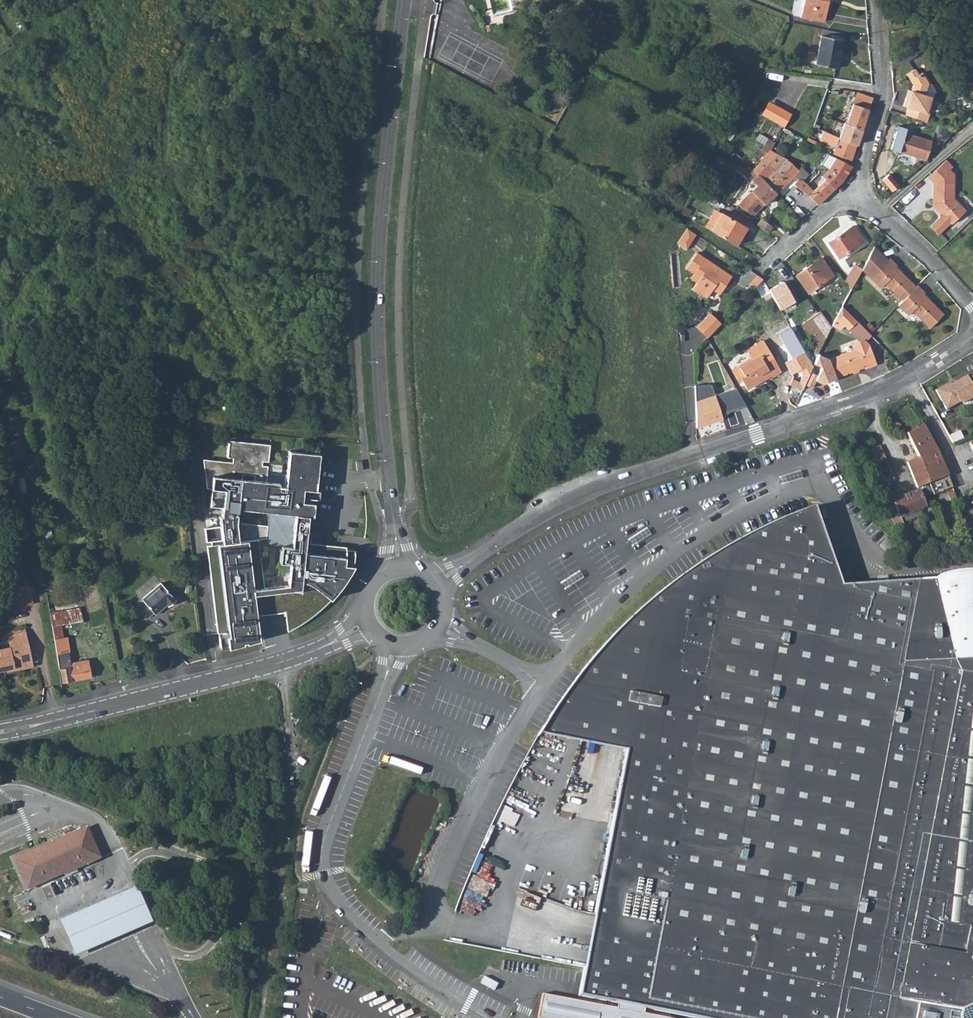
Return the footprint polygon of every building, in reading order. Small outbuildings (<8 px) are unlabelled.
[(809,7),(832,14),(836,0),(811,0),(809,7)] [(847,38),(827,33),(820,60),(839,65),(841,56),(843,56),(847,38)] [(922,42),(918,36),(909,43),(914,49),(922,42)] [(906,106),(904,114),(925,120),(927,113),(924,112),(929,96),(923,94),(926,82),(921,72),(917,74),(914,68),(905,73),(911,84),(910,89),(907,97),(905,96),(902,105),(906,106)] [(872,95),(857,89),(848,116),(846,122),(844,122),(838,137),(856,144),(856,143),(858,138),(860,132),(861,129),(862,127),(868,109),(870,103),(872,96),(872,95)] [(760,98),(752,112),(775,124),(783,110),(760,98)] [(896,128),(890,146),(924,157),(930,139),(896,128)] [(828,139),(830,134),(820,129),(818,134),(828,139)] [(837,143),(833,154),(850,160),(856,144),(838,137),(830,134),(828,139),(828,140),(837,143)] [(778,154),(770,150),(762,158),(768,164),(778,154)] [(835,188),(841,182),(846,174),(850,168),(850,167),(836,157),(829,170),(822,176),(834,188),(835,188)] [(947,157),(926,175),(932,180),(933,204),(938,209),(938,214),(933,220),(941,227),(949,218),(954,219),(967,206),(953,194),(952,168),(949,165),(952,162),(947,157)] [(762,158),(754,168),(757,170),(758,168),(761,171),(768,164),(762,158)] [(801,166),(798,170),(786,158),(774,170),(786,183),(790,180),(794,184),(798,179),(803,179),(808,173),(801,166)] [(776,193),(786,183),(774,170),(768,164),(761,171),(758,168),(757,170),(754,168),(750,173),(755,177),(758,174),(776,193)] [(759,209),(776,193),(758,174),(755,177),(752,180),(757,186),(744,197),(738,205),(754,216),(759,209)] [(822,176),(811,186),(815,191),(812,194),(819,202),(832,190),(834,188),(822,176)] [(798,179),(794,184),(804,194),(805,195),(811,189),(807,184),(803,179),(798,179)] [(696,188),(715,202),(720,195),(699,181),(696,188)] [(723,211),(718,208),(709,225),(713,228),(723,211)] [(713,228),(739,244),(749,226),(723,210),(723,211),(713,228)] [(863,241),(852,226),(828,243),(839,258),(863,241)] [(695,235),(685,229),(676,245),(686,251),(695,235)] [(876,247),(874,246),(862,268),(863,271),(872,279),(889,260),(876,247)] [(732,277),(696,254),(686,269),(693,273),(690,278),(696,282),(691,290),(706,299),(712,290),(717,282),(725,288),(732,277)] [(889,260),(872,279),(883,288),(887,284),(905,300),(919,285),(897,266),(899,265),(891,258),(889,260)] [(831,273),(821,259),(796,275),(807,290),(831,273)] [(854,265),(845,282),(852,290),(862,268),(854,265)] [(753,289),(762,279),(756,276),(748,285),(753,289)] [(725,288),(717,282),(712,290),(720,296),(725,288)] [(784,283),(769,293),(780,312),(796,304),(784,283)] [(905,300),(901,305),(911,314),(915,310),(934,326),(947,312),(926,292),(927,291),(920,284),(919,285),(905,300)] [(859,322),(843,307),(838,319),(845,326),(850,331),(859,322)] [(698,327),(710,337),(722,323),(711,313),(698,327)] [(804,326),(821,353),(833,330),(821,313),(804,326)] [(845,326),(838,319),(833,329),(841,331),(845,326)] [(870,371),(881,366),(874,347),(868,341),(855,346),(858,352),(834,362),(841,380),(869,369),(870,371)] [(745,384),(750,392),(774,378),(775,378),(784,373),(766,343),(750,352),(755,363),(743,370),(747,378),(743,380),(745,384)] [(747,378),(743,370),(735,374),(742,386),(745,384),(743,380),(747,378)] [(936,390),(947,410),(960,402),(962,402),(972,396),(972,374),(968,377),(967,374),(956,381),(956,384),(952,386),(950,382),(936,390)] [(694,382),(697,424),(723,418),(722,411),(745,404),(738,383),(715,391),(712,381),(694,382)] [(948,476),(943,464),(922,425),(906,434),(917,457),(906,463),(918,488),(926,485),(948,476)] [(947,435),(951,442),(961,438),(958,430),(947,435)] [(203,458),(210,506),(219,508),(220,525),(203,528),(205,541),(210,541),(210,544),(206,545),(217,634),(228,633),(229,637),(227,637),(228,646),(246,643),(246,644),(260,641),(257,616),(285,612),(288,631),(290,630),(296,627),(301,624),(307,619),(316,613),(324,606),(330,600),(337,592),(343,583),(346,578),(353,566),(354,565),(355,564),(346,563),(347,545),(311,543),(312,532),(307,532),(308,515),(313,516),(314,502),(302,501),(302,489),(315,490),(318,453),(288,450),(285,482),(265,480),(269,445),(229,441),(227,462),(203,458)] [(879,445),(869,450),(884,485),(894,481),(885,462),(887,461),(879,445)] [(901,517),(925,507),(923,501),(919,490),(891,501),(893,504),(886,507),(889,515),(895,527),(902,524),(904,523),(901,517)] [(951,501),(957,499),(954,491),(948,493),(951,501)] [(841,585),(814,505),(806,508),(799,511),(791,514),(780,519),(769,524),(757,529),(746,535),(736,540),(725,547),(714,553),(704,560),(694,566),(684,574),(674,581),(664,588),(656,595),(651,599),(645,604),(639,610),(630,618),(621,627),(612,636),(604,645),(593,657),(585,666),(578,675),(572,684),(564,694),(554,709),(545,723),(539,734),(625,750),(603,869),(584,966),(583,971),(578,995),(618,1003),(644,1008),(698,1017),(972,1017),(972,576),(841,585)] [(176,603),(161,586),(142,603),(143,605),(139,610),(149,621),(154,616),(156,618),(167,608),(169,610),(176,603)] [(18,588),(21,606),(31,605),(28,587),(18,588)] [(14,607),(21,606),(18,588),(11,589),(14,607)] [(81,618),(79,607),(49,612),(51,623),(81,618)] [(51,626),(58,668),(60,668),(62,682),(85,678),(82,664),(70,666),(67,649),(62,624),(51,626)] [(19,667),(20,671),(31,668),(23,634),(5,639),(7,649),(0,652),(0,680),(5,679),(4,675),(3,671),(19,667)] [(87,645),(85,635),(70,639),(72,649),(87,645)] [(94,845),(91,839),(86,827),(79,830),(34,849),(12,859),(17,871),(19,875),(24,886),(26,891),(44,883),(47,881),(100,858),(94,845)] [(152,922),(136,886),(126,890),(57,921),(73,957),(142,926),(152,922)] [(618,1003),(617,1008),(542,993),(537,1017),(538,1017),(671,1017),(644,1013),(644,1008),(618,1003)]
